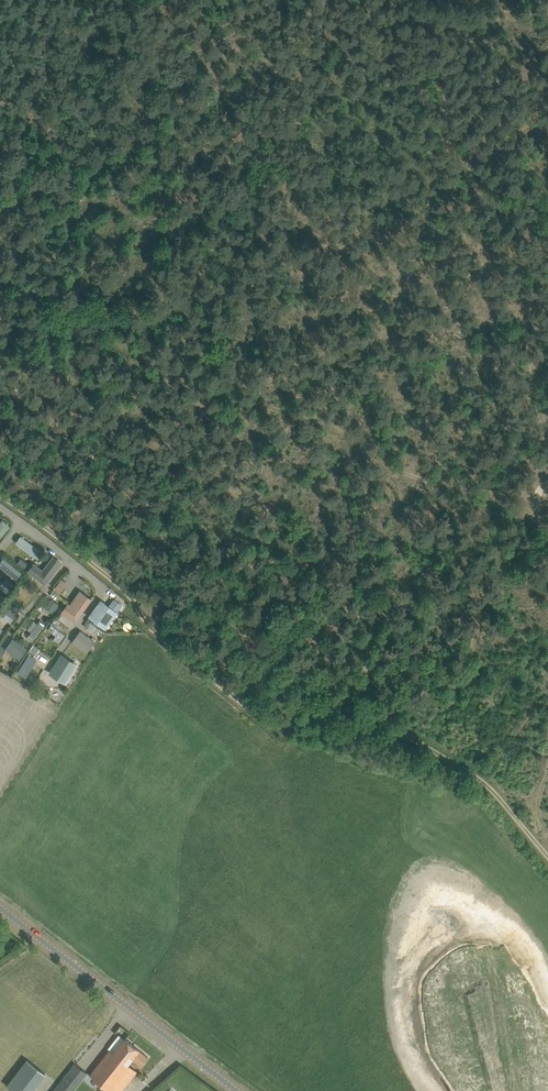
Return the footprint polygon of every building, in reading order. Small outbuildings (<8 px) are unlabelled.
[(0,523),(0,537),(9,526),(3,520),(0,523)] [(21,537),(17,543),(37,558),(41,552),(21,537)] [(34,564),(28,571),(44,584),(50,576),(61,563),(53,557),(43,571),(34,564)] [(0,563),(0,566),(17,579),(22,573),(3,558),(0,563)] [(21,559),(18,563),(24,567),(27,564),(21,559)] [(61,579),(54,589),(58,592),(66,583),(61,579)] [(0,587),(6,592),(11,586),(5,581),(0,587)] [(68,603),(62,611),(76,621),(92,599),(84,594),(74,608),(70,605),(68,603)] [(52,599),(47,606),(53,610),(58,604),(52,599)] [(102,601),(90,618),(104,628),(121,604),(115,599),(109,606),(102,601)] [(6,605),(1,612),(12,620),(17,614),(6,605)] [(31,632),(27,637),(32,641),(45,624),(40,620),(37,624),(34,622),(28,629),(31,632)] [(51,625),(48,630),(56,636),(53,639),(59,643),(65,634),(51,625)] [(72,642),(86,653),(95,642),(80,631),(72,642)] [(12,639),(9,645),(14,649),(12,652),(20,658),(23,654),(27,649),(12,639)] [(34,645),(30,651),(35,655),(39,649),(34,645)] [(29,655),(18,672),(25,676),(36,659),(29,655)] [(60,659),(50,673),(65,683),(75,668),(60,659)] [(124,1038),(113,1053),(129,1064),(133,1058),(142,1065),(148,1058),(139,1050),(124,1038)] [(113,1053),(110,1050),(91,1074),(113,1090),(122,1090),(138,1071),(129,1064),(113,1053)] [(88,1073),(76,1063),(54,1090),(74,1090),(88,1073)]
